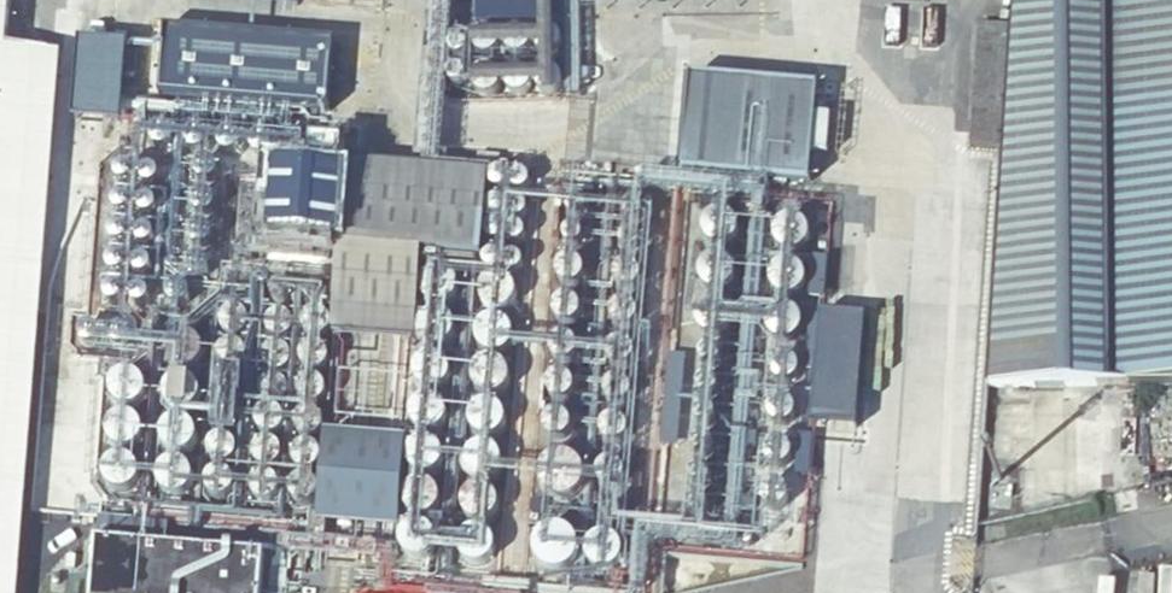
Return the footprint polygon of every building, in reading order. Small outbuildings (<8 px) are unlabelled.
[(5,49),(9,0),(0,0),(0,49),(5,49)] [(472,29),(556,27),(556,0),(471,0),(472,29)] [(1012,27),(1003,148),(985,387),(1171,390),(1171,0),(1014,0),(1012,27)] [(1003,148),(1012,27),(978,25),(970,146),(1003,148)] [(168,35),(162,113),(329,125),(334,47),(168,35)] [(76,124),(123,127),(128,51),(81,48),(76,124)] [(0,49),(0,467),(34,53),(5,49),(0,49)] [(34,53),(0,467),(0,592),(16,592),(60,55),(34,53)] [(811,180),(819,88),(690,78),(682,170),(811,180)] [(157,315),(170,163),(111,158),(98,310),(157,315)] [(339,243),(332,336),(417,342),(423,255),(482,260),(483,243),(485,215),(486,200),(489,173),(348,162),(348,168),(278,162),(272,238),(339,243)] [(486,200),(485,215),(490,222),(497,226),(505,227),(512,224),(518,218),(520,211),(519,203),(515,196),(508,192),(500,191),(492,194),(486,200)] [(483,243),(482,260),(487,265),(494,269),(502,269),(510,266),(515,260),(517,252),(515,244),(511,238),(504,234),(496,233),(488,237),(483,243)] [(430,273),(426,278),(424,285),(425,291),(428,297),(433,302),(439,304),(446,304),(452,301),(457,297),(460,291),(460,284),(458,278),(454,273),(448,269),(442,268),(435,269),(430,273)] [(482,279),(478,285),(476,291),(477,298),(480,304),(485,308),(491,310),(498,310),(504,308),(509,303),(512,297),(513,291),(511,285),(507,279),(501,276),(494,275),(488,276),(482,279)] [(424,319),(421,325),(421,332),(423,338),(427,344),(434,347),(441,347),(447,345),(453,341),(456,335),(456,328),(454,321),(450,316),(443,312),(436,312),(430,314),(424,319)] [(477,325),(474,331),(473,338),(475,345),(480,350),(486,354),(493,354),(500,352),(505,347),(508,341),(509,334),(507,328),(502,322),(496,319),(489,319),(482,321),(477,325)] [(422,359),(418,365),(417,373),(420,381),(425,386),(433,388),(441,387),(447,383),(451,376),(452,369),(449,361),(444,356),(436,353),(428,354),(422,359)] [(474,365),(470,372),(469,380),(472,387),(478,393),(485,395),(493,394),(500,390),(504,383),(505,375),(502,368),(496,362),(489,360),(481,361),(474,365)] [(104,371),(67,368),(61,446),(98,449),(104,371)] [(421,398),(416,404),(413,412),(415,421),(421,427),(429,431),(437,430),(445,425),(449,418),(449,409),(445,401),(438,396),(430,395),(421,398)] [(474,404),(468,411),(466,419),(468,427),(473,434),(481,437),(490,436),(497,432),(501,424),(501,415),(498,408),(491,403),(482,401),(474,404)] [(327,434),(319,525),(401,531),(409,440),(327,434)] [(430,437),(423,438),(416,442),(412,449),(410,456),(412,463),(417,469),(424,473),(431,473),(438,471),(444,466),(447,459),(446,451),(443,444),(437,439),(430,437)] [(483,444),(475,445),(469,449),(464,455),(463,463),(465,470),(469,476),(476,479),(484,480),(491,478),(496,472),(499,465),(499,458),(496,451),(490,446),(483,444)] [(425,479),(418,480),(411,484),(407,491),(406,498),(408,505),(412,511),(419,515),(426,516),(434,513),(439,508),(442,501),(442,493),(438,486),(433,482),(425,479)] [(482,485),(474,486),(468,490),(464,496),(462,503),(464,511),(469,517),(475,520),(483,521),(490,518),(496,513),(499,506),(498,498),(495,492),(489,487),(482,485)] [(262,555),(97,543),(93,592),(259,592),(262,555)]
